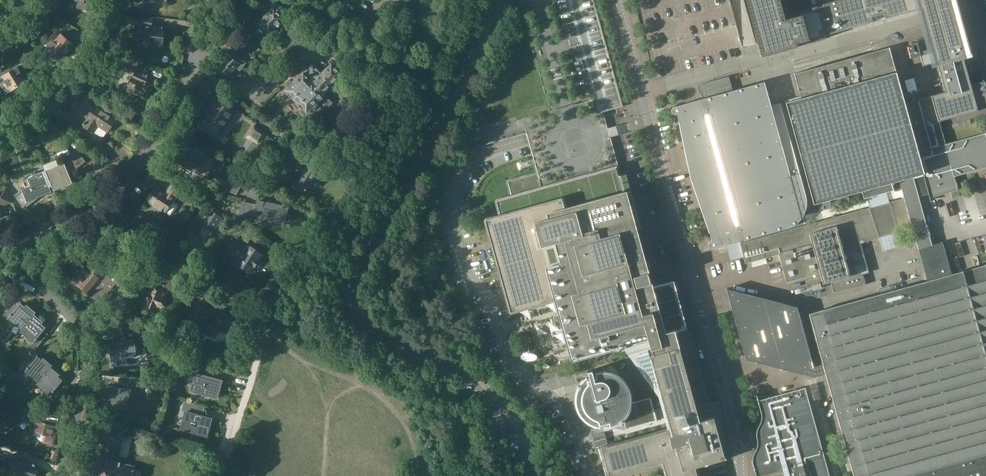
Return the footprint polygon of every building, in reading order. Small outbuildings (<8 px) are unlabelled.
[(77,7),(88,11),(91,0),(73,0),(78,1),(77,7)] [(274,7),(258,23),(269,34),(290,12),(272,0),(269,2),(274,7)] [(479,94),(480,102),(464,129),(470,149),(526,133),(528,138),(533,156),(534,157),(534,158),(602,139),(602,140),(610,137),(608,131),(607,123),(603,112),(623,106),(594,0),(533,0),(479,94)] [(768,54),(825,39),(824,34),(830,32),(830,33),(920,9),(949,1),(952,0),(837,0),(822,4),(821,0),(817,0),(818,5),(790,13),(787,0),(753,0),(768,54)] [(788,228),(789,229),(870,206),(872,211),(892,205),(891,201),(904,198),(918,194),(913,175),(922,173),(929,198),(958,190),(954,176),(985,168),(985,136),(985,133),(945,144),(939,121),(985,108),(985,87),(984,81),(971,85),(962,55),(976,51),(969,25),(957,29),(949,1),(920,9),(928,37),(916,40),(916,41),(910,43),(911,45),(907,46),(910,58),(920,55),(923,66),(937,62),(945,92),(931,96),(908,102),(905,92),(902,81),(899,82),(889,47),(794,73),(801,98),(785,102),(814,204),(816,212),(804,215),(803,217),(802,219),(800,220),(799,222),(796,224),(794,225),(793,226),(791,227),(788,228)] [(163,47),(165,27),(149,25),(150,18),(133,17),(132,24),(136,25),(134,38),(151,40),(150,45),(163,47)] [(61,33),(49,47),(58,54),(54,59),(59,63),(79,40),(70,32),(66,37),(61,33)] [(96,51),(100,57),(106,53),(102,47),(96,51)] [(237,55),(234,59),(229,55),(219,68),(220,69),(219,70),(223,73),(224,72),(229,75),(236,67),(240,71),(246,63),(237,55)] [(82,59),(85,64),(90,61),(87,56),(82,59)] [(127,62),(122,73),(133,77),(127,91),(140,96),(141,94),(149,97),(156,81),(147,78),(147,79),(142,77),(147,65),(132,58),(130,64),(127,62)] [(304,73),(304,72),(286,90),(288,92),(288,95),(290,98),(293,98),(293,97),(299,103),(299,106),(302,109),(305,109),(307,111),(308,111),(316,119),(333,102),(325,93),(324,91),(342,74),(332,64),(322,74),(313,64),(304,73)] [(6,94),(27,82),(18,66),(3,76),(6,81),(0,84),(6,94)] [(38,72),(43,81),(49,78),(42,70),(38,72)] [(764,82),(752,85),(733,90),(729,76),(700,84),(699,85),(698,86),(698,87),(698,88),(698,89),(703,97),(704,97),(704,98),(674,107),(673,107),(672,108),(671,109),(671,110),(671,111),(672,112),(672,113),(673,113),(673,114),(674,114),(675,114),(676,114),(677,114),(679,123),(690,178),(709,232),(712,240),(711,241),(710,241),(709,242),(708,243),(708,244),(708,245),(708,246),(709,246),(709,247),(710,247),(710,248),(711,248),(712,248),(713,248),(788,228),(791,227),(793,226),(794,225),(796,224),(799,222),(800,220),(802,219),(803,217),(804,215),(804,214),(805,212),(806,210),(806,209),(807,207),(807,206),(807,205),(807,204),(807,202),(807,200),(806,199),(806,198),(806,197),(800,174),(791,177),(771,106),(764,82)] [(217,135),(232,112),(216,101),(211,109),(210,108),(205,116),(206,117),(201,124),(217,135)] [(40,109),(47,115),(50,112),(44,106),(40,109)] [(116,119),(95,106),(83,124),(84,124),(83,125),(94,132),(98,125),(108,131),(116,119)] [(286,118),(278,112),(274,117),(282,123),(286,118)] [(42,113),(36,119),(48,130),(54,123),(42,113)] [(255,126),(248,137),(259,144),(266,133),(255,126)] [(573,359),(633,343),(687,328),(674,281),(652,287),(635,228),(641,226),(626,173),(621,175),(610,137),(602,140),(602,139),(534,158),(534,157),(533,157),(537,173),(508,181),(507,182),(511,196),(497,200),(496,201),(500,215),(486,219),(486,220),(493,247),(489,248),(496,273),(499,272),(499,274),(500,273),(510,310),(509,311),(511,316),(543,307),(543,303),(556,300),(572,359),(573,359)] [(184,150),(183,151),(182,150),(181,150),(179,150),(178,151),(177,151),(176,152),(175,153),(174,154),(174,155),(174,156),(174,157),(174,158),(174,159),(174,160),(175,160),(176,162),(185,167),(183,170),(188,173),(190,171),(191,172),(193,169),(200,174),(201,174),(200,173),(203,169),(207,172),(213,162),(187,145),(184,150)] [(307,167),(300,179),(292,174),(291,174),(287,181),(287,180),(286,181),(304,192),(305,190),(306,190),(307,189),(306,188),(315,174),(319,176),(324,169),(311,161),(310,162),(307,160),(311,155),(300,148),(293,158),(307,167)] [(56,160),(44,164),(46,170),(53,187),(54,191),(73,183),(69,174),(86,161),(78,151),(72,156),(71,155),(66,157),(67,159),(58,166),(56,160)] [(238,166),(235,170),(245,176),(247,172),(238,166)] [(22,193),(16,198),(24,209),(53,187),(46,170),(33,176),(28,178),(31,186),(24,192),(22,193)] [(174,200),(181,188),(172,182),(168,189),(163,186),(162,186),(157,183),(146,200),(165,212),(166,212),(170,215),(173,214),(178,205),(178,203),(174,200)] [(10,202),(6,189),(0,191),(0,205),(10,202)] [(985,264),(985,265),(963,271),(963,270),(962,270),(962,271),(951,274),(943,242),(942,242),(932,245),(918,194),(904,198),(905,202),(892,205),(872,211),(744,246),(749,262),(771,256),(770,254),(770,255),(769,251),(779,248),(780,252),(778,252),(786,282),(821,273),(824,285),(831,283),(834,293),(866,284),(863,274),(869,272),(861,241),(862,240),(863,242),(909,229),(924,282),(809,313),(854,475),(985,475),(985,264)] [(241,216),(240,220),(246,222),(247,218),(255,219),(256,215),(272,219),(272,220),(280,221),(284,221),(288,207),(278,205),(279,202),(271,200),(271,201),(262,199),(262,202),(258,201),(257,206),(250,204),(243,203),(241,216)] [(222,218),(209,209),(202,221),(214,229),(222,218)] [(200,239),(192,234),(181,251),(189,257),(200,239)] [(247,244),(234,236),(230,242),(244,251),(237,263),(251,273),(263,255),(247,244)] [(101,270),(91,262),(85,269),(83,267),(80,270),(79,269),(73,276),(73,277),(71,280),(78,286),(79,285),(87,291),(94,282),(99,286),(103,281),(96,275),(101,270)] [(100,302),(121,276),(106,264),(101,270),(96,275),(103,281),(99,286),(94,282),(87,291),(100,302)] [(165,299),(170,285),(162,281),(160,286),(154,284),(148,299),(143,297),(141,304),(142,304),(140,309),(143,310),(143,311),(150,314),(151,314),(153,315),(155,309),(160,311),(162,307),(165,307),(167,302),(165,299)] [(797,307),(787,304),(727,289),(746,359),(755,361),(817,377),(797,307)] [(8,319),(21,329),(22,330),(35,315),(36,312),(27,304),(25,307),(20,303),(16,309),(11,306),(3,316),(8,320),(8,319)] [(218,328),(226,332),(226,331),(230,324),(229,324),(233,315),(225,312),(217,308),(213,316),(205,313),(202,320),(204,320),(203,324),(200,323),(200,320),(190,316),(184,328),(197,333),(199,331),(206,334),(207,333),(215,336),(218,328)] [(21,329),(20,331),(34,342),(28,349),(33,353),(43,340),(46,336),(43,334),(42,333),(45,330),(46,327),(43,324),(42,324),(43,323),(44,322),(43,321),(35,315),(22,330),(21,329)] [(113,365),(112,365),(112,366),(124,364),(123,357),(127,356),(127,357),(137,356),(137,355),(136,354),(145,353),(144,340),(143,338),(139,339),(138,324),(124,326),(125,340),(109,342),(109,343),(112,342),(113,356),(112,356),(113,365)] [(687,328),(633,343),(637,360),(649,357),(651,356),(671,429),(602,448),(605,459),(602,459),(604,466),(607,465),(610,475),(611,475),(663,462),(667,475),(716,475),(713,463),(727,459),(721,401),(710,402),(693,343),(691,344),(687,328)] [(186,341),(179,338),(177,344),(183,347),(186,341)] [(33,375),(40,381),(53,365),(43,357),(41,359),(38,356),(33,361),(28,358),(14,376),(19,379),(19,380),(20,379),(25,382),(24,383),(26,384),(27,384),(26,383),(31,377),(32,377),(32,376),(33,375)] [(183,366),(186,359),(179,358),(177,365),(183,366)] [(195,363),(192,373),(196,374),(191,391),(200,393),(200,394),(201,394),(201,395),(202,396),(203,396),(204,396),(204,397),(206,397),(207,397),(208,397),(209,397),(211,396),(217,398),(222,380),(208,376),(211,367),(195,363)] [(61,374),(52,367),(53,365),(40,381),(37,385),(50,395),(49,396),(54,400),(65,386),(61,383),(63,380),(59,377),(61,374)] [(576,397),(576,398),(576,399),(576,400),(576,401),(576,402),(576,403),(576,404),(576,405),(576,406),(577,407),(577,408),(579,412),(580,413),(580,414),(581,415),(581,416),(582,417),(583,418),(584,419),(585,420),(586,421),(587,421),(587,422),(588,422),(589,423),(590,423),(591,424),(592,425),(593,425),(594,426),(595,426),(596,426),(597,426),(598,427),(599,427),(600,427),(601,427),(600,425),(610,422),(611,426),(612,426),(613,426),(614,425),(615,425),(616,424),(617,424),(618,423),(619,423),(620,422),(621,422),(621,421),(622,420),(623,420),(624,419),(626,428),(656,420),(647,388),(638,390),(635,378),(626,380),(625,381),(623,378),(622,378),(622,377),(621,377),(620,376),(619,375),(618,374),(617,374),(616,374),(615,373),(614,373),(614,372),(613,372),(612,372),(611,372),(610,371),(609,371),(608,371),(607,371),(606,371),(605,371),(604,371),(603,371),(602,371),(601,371),(600,371),(599,371),(598,371),(597,372),(596,372),(595,372),(594,372),(593,373),(593,370),(588,371),(589,375),(588,375),(588,376),(587,376),(586,377),(585,378),(584,379),(583,380),(582,381),(581,382),(581,383),(580,383),(580,384),(579,385),(579,386),(578,387),(578,388),(578,389),(577,389),(577,390),(577,391),(576,392),(576,393),(576,394),(576,395),(576,396),(576,397)] [(132,387),(132,385),(150,387),(150,388),(151,379),(133,378),(132,378),(135,378),(134,385),(132,384),(131,387),(132,387)] [(119,406),(122,407),(128,408),(131,389),(109,385),(106,404),(115,406),(115,404),(119,404),(119,406)] [(810,403),(805,387),(800,389),(782,393),(777,395),(758,400),(757,395),(756,395),(758,401),(761,412),(761,413),(761,414),(761,415),(762,416),(761,417),(761,418),(761,419),(761,420),(761,421),(761,422),(760,422),(760,423),(760,424),(759,424),(758,426),(758,427),(757,428),(757,429),(757,430),(757,431),(756,432),(756,433),(756,434),(756,435),(756,436),(757,437),(757,438),(757,440),(757,441),(757,442),(757,443),(757,444),(757,445),(757,446),(757,447),(757,448),(756,448),(756,449),(755,450),(755,451),(754,452),(754,453),(754,454),(753,454),(753,455),(753,456),(753,457),(752,457),(752,458),(752,459),(752,460),(752,461),(752,462),(752,463),(753,463),(753,464),(753,465),(756,475),(830,475),(810,403)] [(186,412),(181,429),(189,431),(190,432),(190,433),(191,433),(192,434),(193,434),(194,435),(196,435),(197,435),(198,435),(199,435),(200,434),(207,436),(212,419),(197,415),(200,405),(185,401),(182,411),(186,412)] [(26,409),(23,421),(32,423),(34,424),(36,417),(45,420),(46,414),(26,409)] [(32,423),(30,433),(45,436),(43,444),(53,446),(57,429),(52,427),(53,426),(44,423),(45,420),(36,417),(34,424),(32,423)] [(92,425),(89,438),(101,441),(101,442),(105,447),(104,447),(105,447),(102,458),(118,462),(119,459),(122,448),(119,447),(123,433),(92,425)] [(16,475),(36,475),(39,466),(36,465),(36,464),(34,463),(33,464),(29,462),(28,464),(25,462),(25,461),(10,455),(4,471),(16,475)] [(131,465),(118,462),(102,458),(97,475),(132,475),(134,469),(131,465)]
